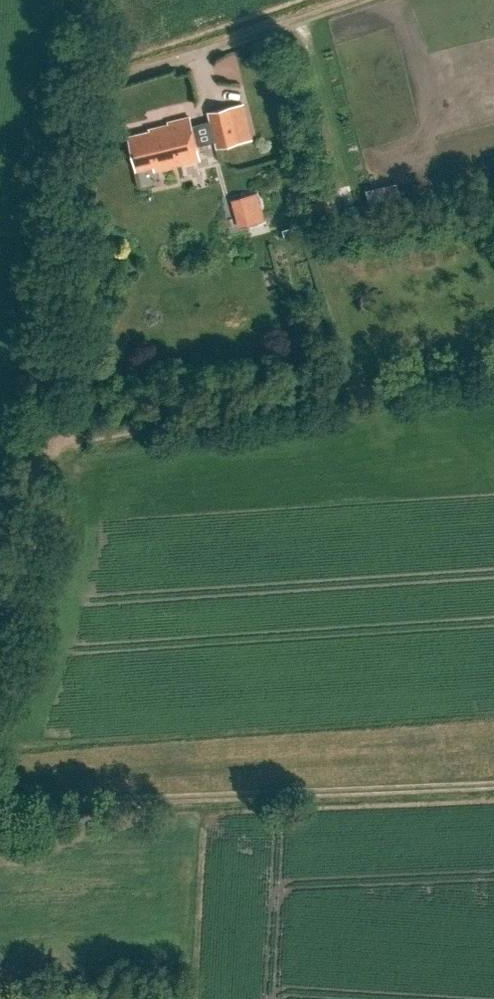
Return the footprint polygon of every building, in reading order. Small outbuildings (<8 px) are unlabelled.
[(234,106),(208,112),(216,148),(243,141),(234,106)] [(197,163),(187,119),(166,125),(166,127),(148,131),(149,133),(127,138),(134,172),(153,168),(154,173),(197,163)] [(369,207),(402,201),(399,182),(366,188),(369,207)] [(258,199),(242,203),(248,226),(264,222),(258,199)]
